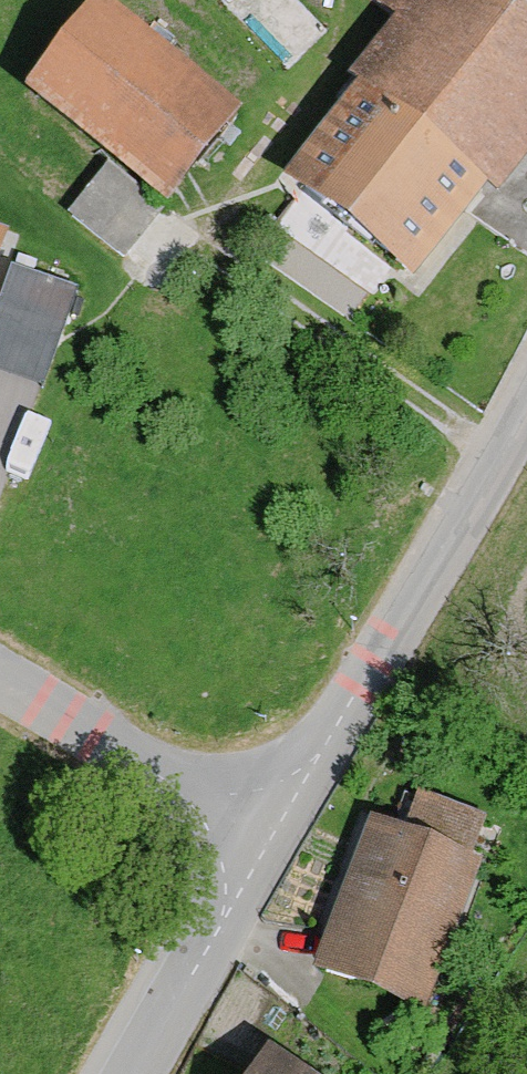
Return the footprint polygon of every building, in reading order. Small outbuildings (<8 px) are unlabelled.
[(511,0),(369,0),(390,16),(343,77),(351,83),(283,172),(417,273),(489,179),(501,188),(526,153),(526,12),(511,0)] [(252,123),(105,9),(34,99),(182,213),(252,123)] [(161,219),(106,172),(64,220),(119,267),(161,219)] [(41,382),(77,286),(12,262),(0,294),(0,367),(41,382)] [(401,839),(362,826),(311,986),(423,1021),(485,827),(412,804),(401,839)] [(271,1043),(250,1073),(317,1073),(271,1043)]
